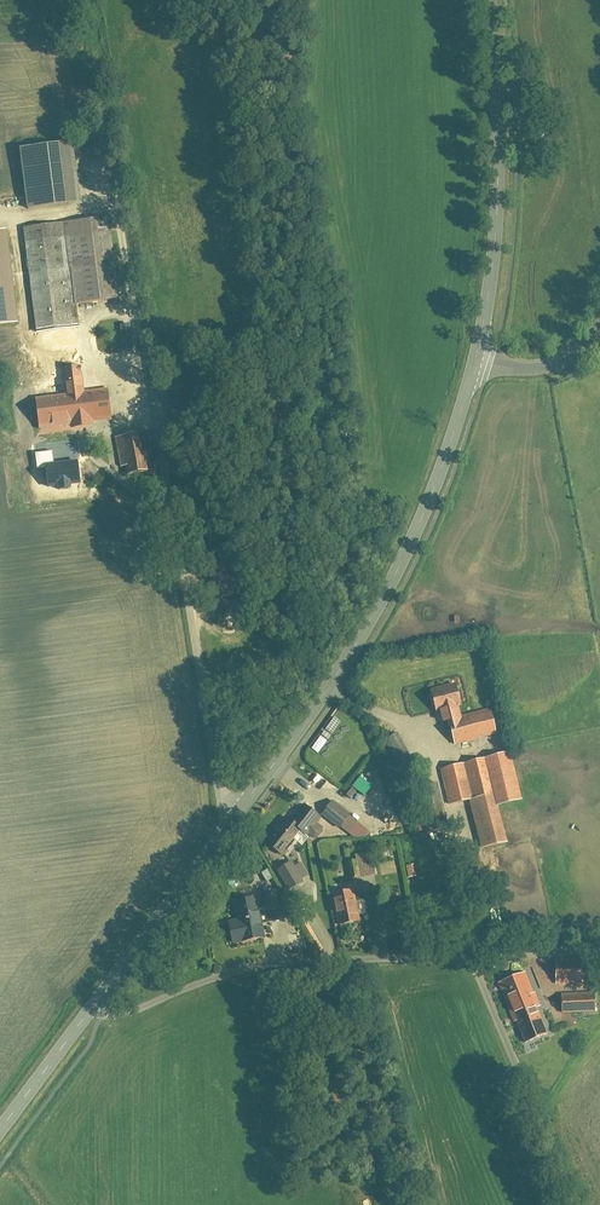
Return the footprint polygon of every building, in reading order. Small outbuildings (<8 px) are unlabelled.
[(22,151),(29,207),(77,202),(71,146),(22,151)] [(110,218),(63,224),(74,306),(121,300),(110,218)] [(111,391),(84,393),(81,374),(84,374),(80,331),(77,331),(74,306),(63,224),(24,229),(39,348),(42,378),(63,376),(65,395),(37,398),(41,431),(114,424),(111,391)] [(118,437),(123,475),(149,471),(144,434),(118,437)] [(21,439),(21,452),(40,453),(40,439),(21,439)] [(460,721),(457,709),(463,708),(458,687),(431,693),(436,713),(441,712),(445,729),(451,727),(456,746),(497,736),(492,714),(460,721)] [(509,753),(440,769),(447,806),(468,802),(479,850),(508,843),(499,806),(520,801),(509,753)] [(337,800),(322,817),(339,832),(354,815),(337,800)] [(267,841),(283,856),(314,821),(297,807),(267,841)] [(349,854),(350,878),(373,876),(371,852),(349,854)] [(291,862),(277,871),(288,890),(303,882),(291,862)] [(265,891),(266,914),(280,913),(279,891),(265,891)] [(225,896),(231,944),(263,940),(258,892),(225,896)] [(352,892),(333,895),(338,928),(358,924),(352,892)] [(556,964),(557,987),(589,985),(588,962),(556,964)] [(523,974),(498,985),(523,1043),(549,1032),(523,974)] [(564,999),(565,1015),(596,1014),(595,998),(564,999)]
